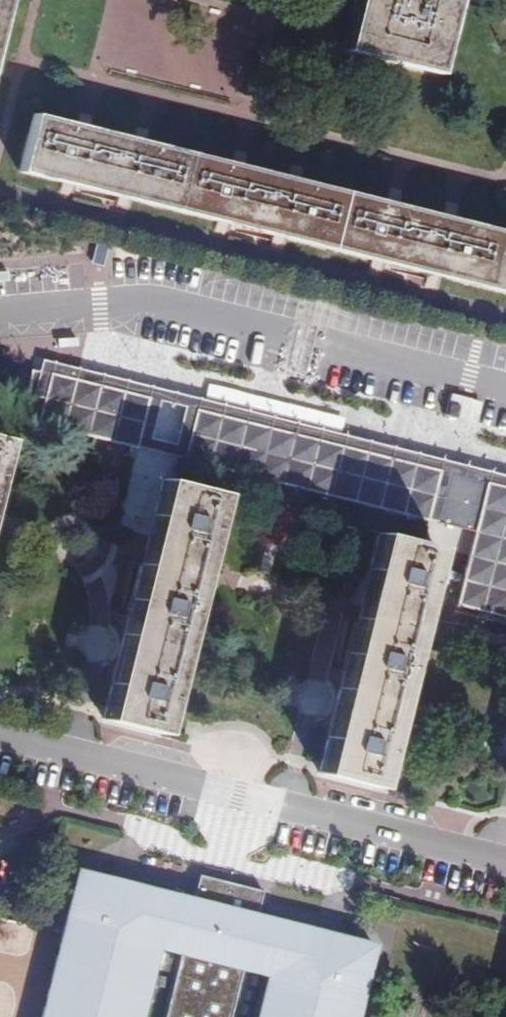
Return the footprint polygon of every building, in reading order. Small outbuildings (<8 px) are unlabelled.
[(9,0),(0,0),(0,36),(9,0)] [(457,0),(360,0),(348,48),(440,71),(457,0)] [(505,295),(505,232),(447,217),(391,203),(296,178),(238,164),(140,139),(84,124),(34,111),(19,170),(442,278),(505,295)] [(42,423),(137,446),(150,398),(105,387),(54,374),(42,423)] [(165,402),(150,398),(137,446),(184,458),(196,410),(165,402)] [(184,458),(423,518),(435,469),(402,461),(251,424),(196,410),(184,458)] [(448,473),(435,469),(423,518),(453,525),(465,477),(448,473)] [(465,477),(453,525),(478,531),(459,607),(505,618),(505,487),(465,477)] [(161,733),(218,495),(163,479),(104,720),(161,733)] [(320,776),(378,790),(437,551),(379,536),(320,776)] [(372,942),(79,873),(41,1016),(140,1016),(158,949),(179,954),(242,969),(267,975),(256,1016),(354,1016),(372,942)] [(179,954),(164,1016),(230,1016),(242,969),(179,954)]
